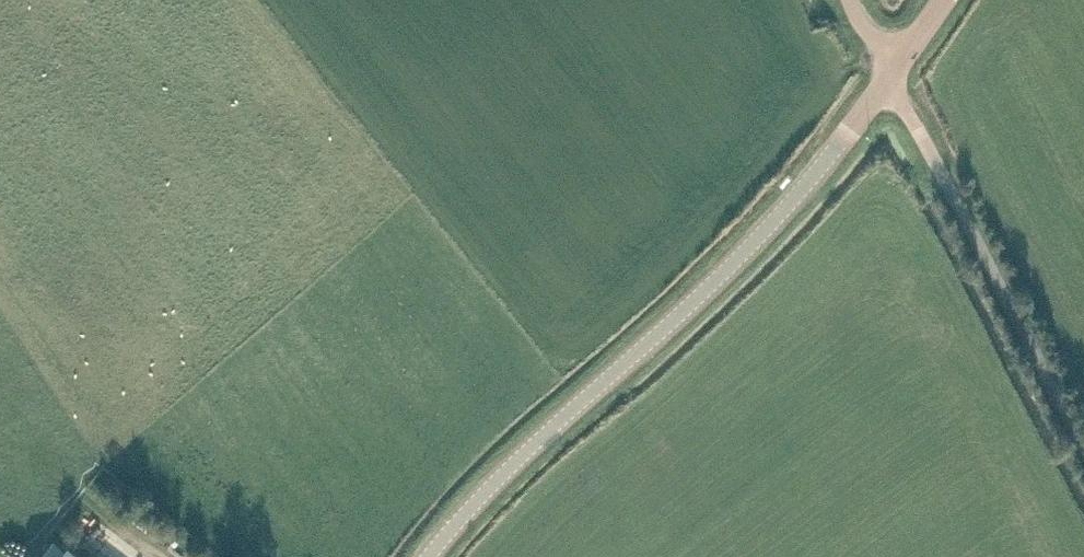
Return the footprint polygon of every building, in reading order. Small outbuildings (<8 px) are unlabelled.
[(66,548),(59,556),(78,556),(66,548)]
